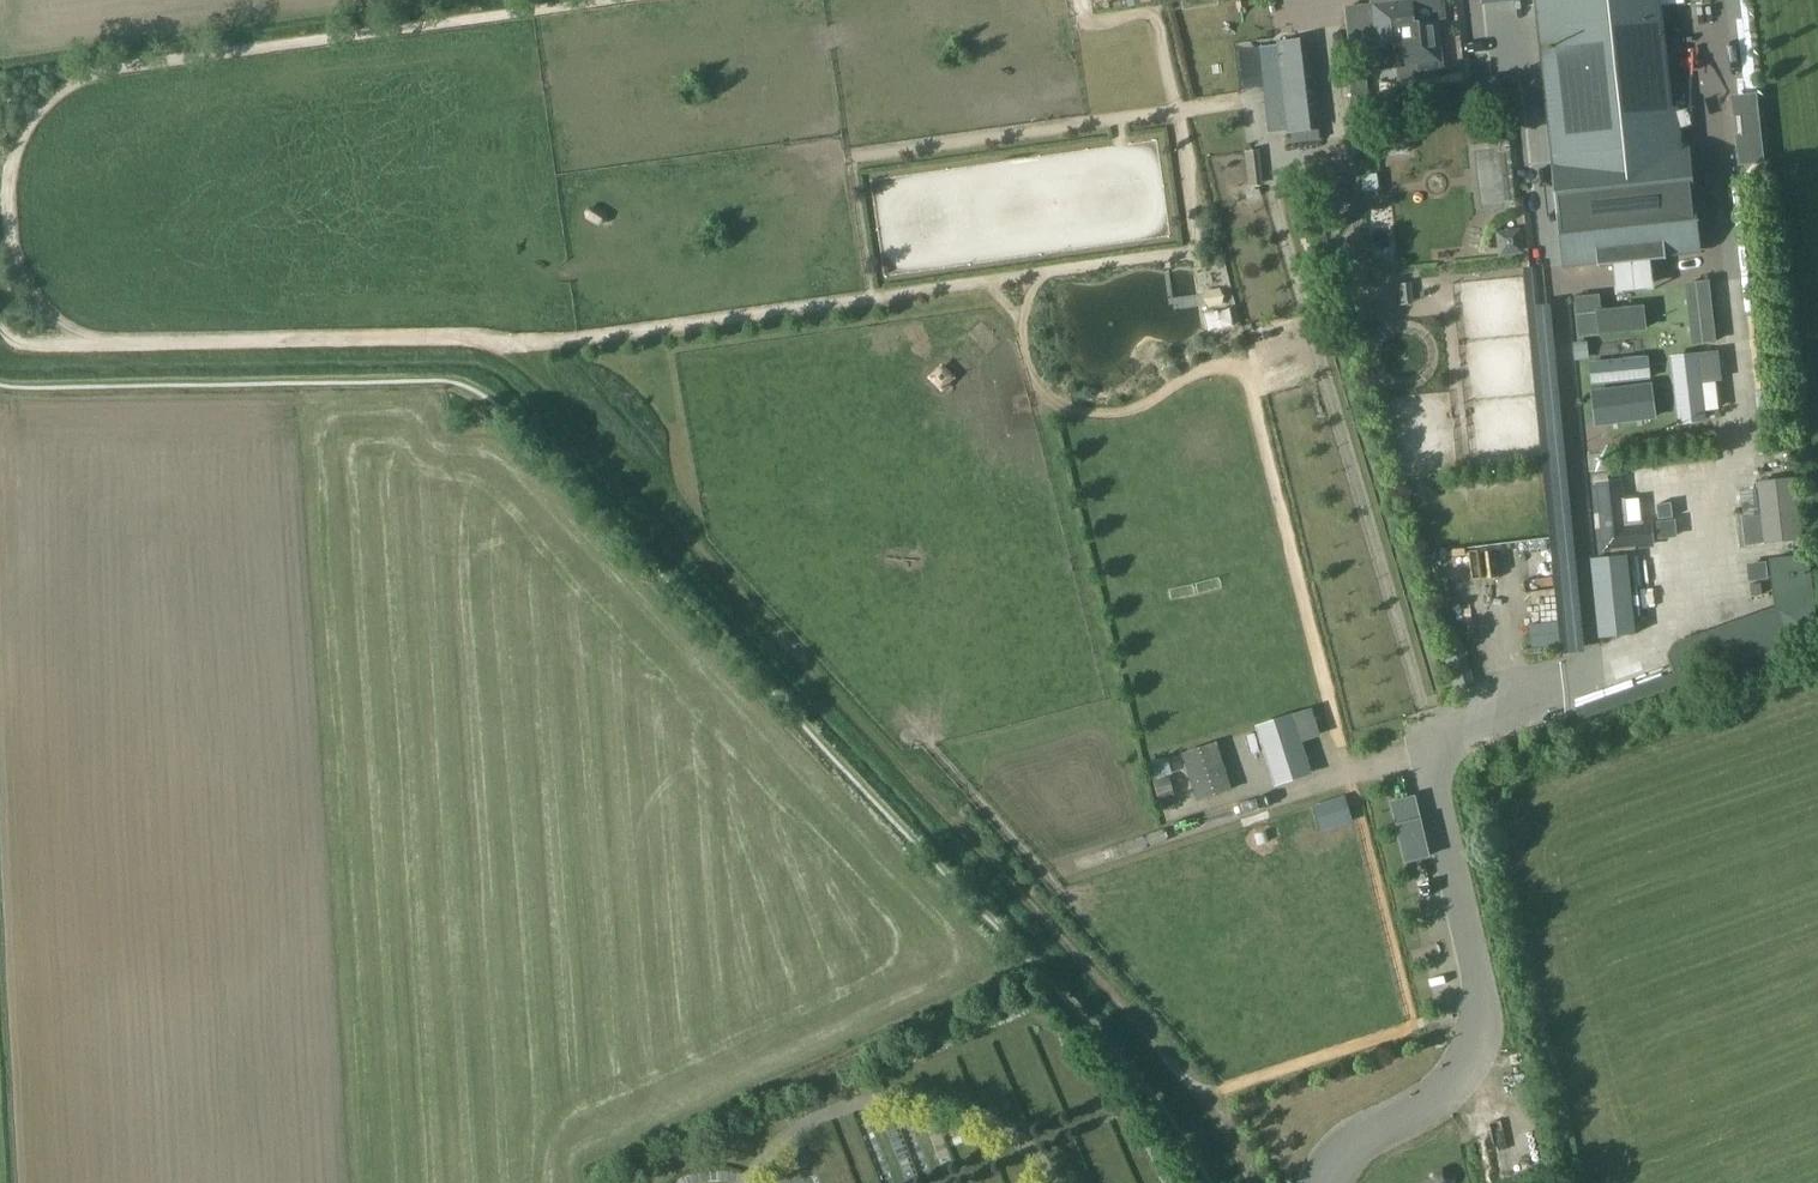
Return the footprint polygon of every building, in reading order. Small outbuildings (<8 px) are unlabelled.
[(1335,47),(1361,46),(1359,0),(1333,0),(1335,47)] [(1378,48),(1400,45),(1402,67),(1442,63),(1437,21),(1434,21),(1434,18),(1444,17),(1443,0),(1417,0),(1417,5),(1413,5),(1413,1),(1373,5),(1378,48)] [(1450,41),(1475,41),(1474,0),(1449,0),(1450,41)] [(1555,161),(1551,161),(1562,266),(1701,252),(1690,146),(1680,147),(1676,111),(1670,112),(1660,12),(1659,0),(1537,0),(1555,161)] [(1496,16),(1477,17),(1477,40),(1497,40),(1496,16)] [(1324,127),(1314,42),(1279,46),(1289,132),(1324,127)] [(1374,110),(1405,109),(1403,80),(1373,81),(1374,110)] [(1313,809),(1321,835),(1354,825),(1346,799),(1313,809)]
